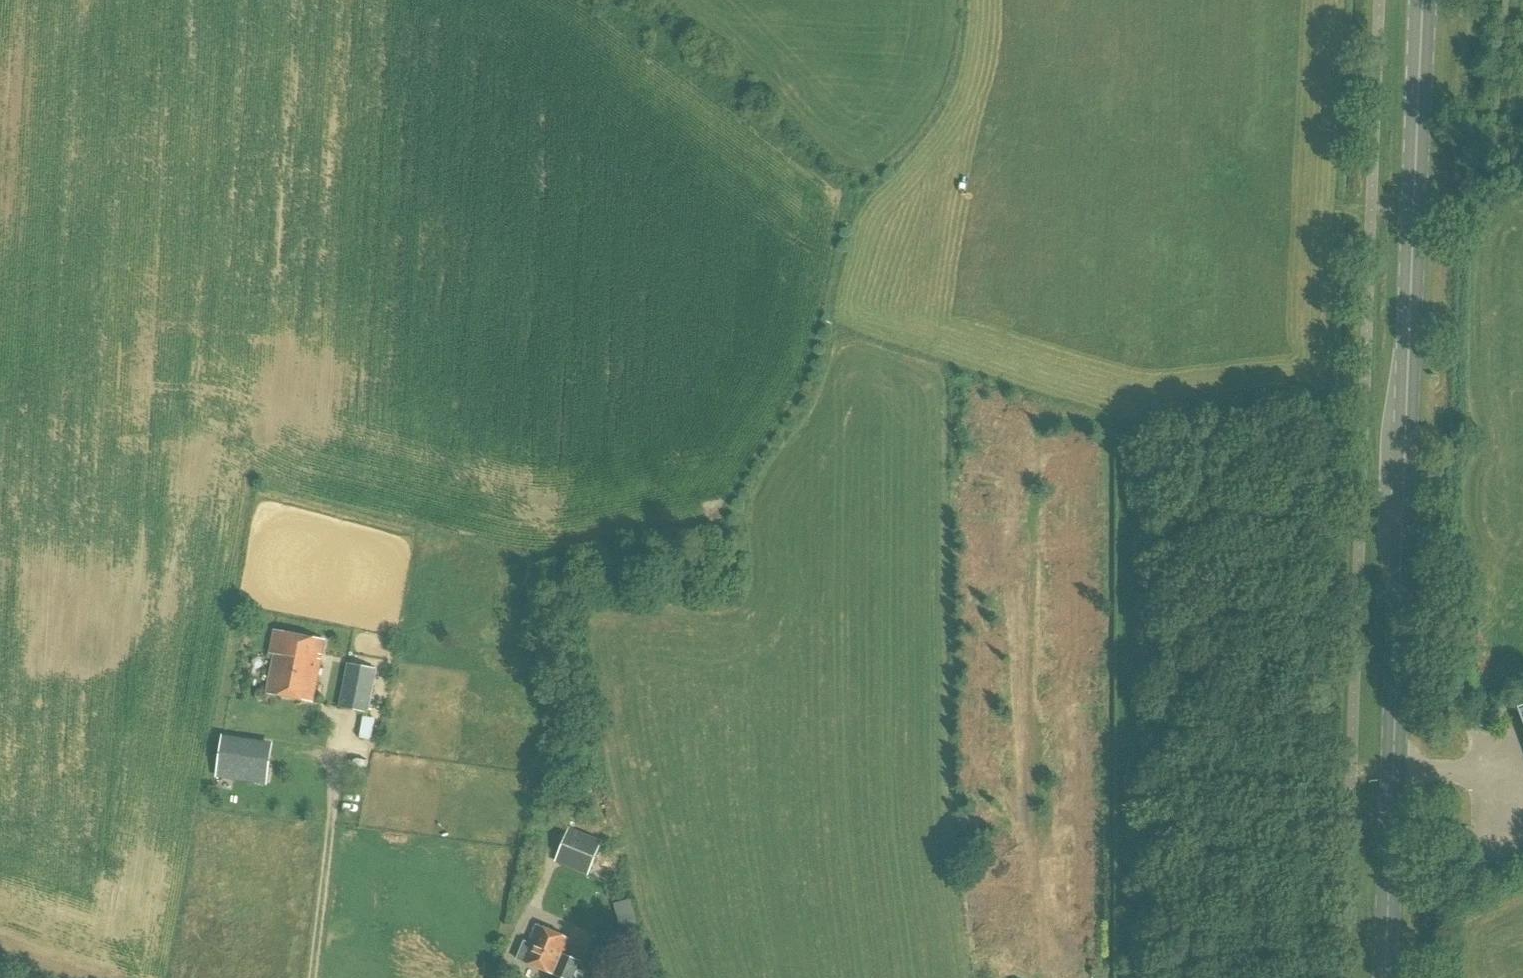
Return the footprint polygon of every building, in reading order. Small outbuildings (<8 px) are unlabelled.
[(313,702),(325,640),(275,631),(270,654),(275,654),(267,693),(313,702)] [(367,713),(375,670),(348,665),(339,707),(367,713)] [(382,737),(385,717),(372,715),(369,735),(382,737)] [(265,783),(271,743),(223,736),(217,776),(265,783)] [(588,877),(602,842),(569,828),(554,862),(588,877)] [(631,899),(613,905),(623,936),(640,931),(631,899)] [(571,939),(537,926),(530,945),(525,943),(518,960),(562,977),(573,977),(580,961),(564,955),(571,939)]
